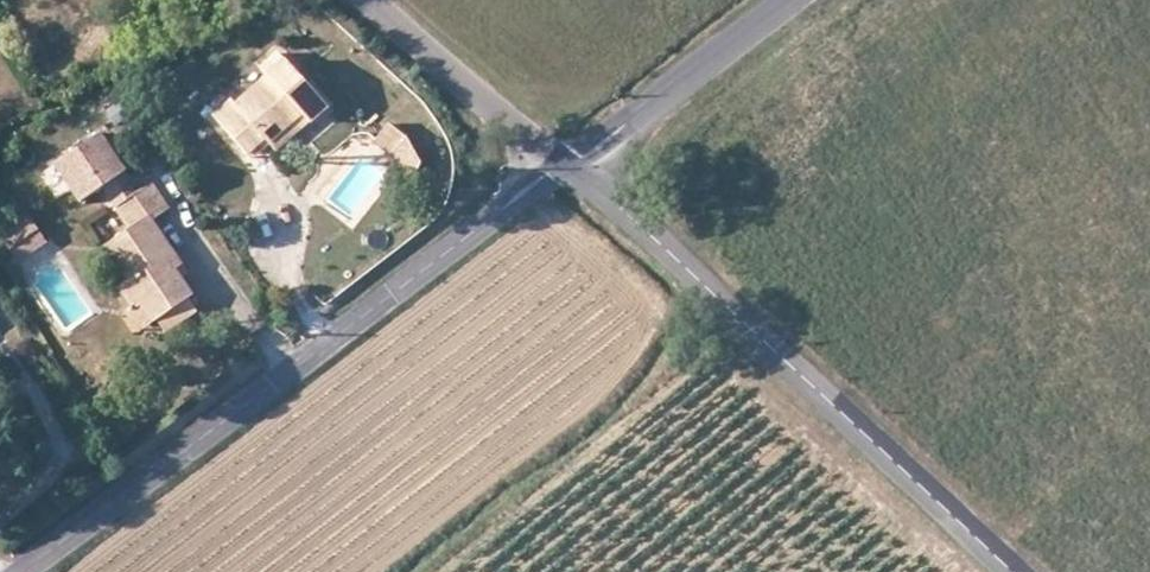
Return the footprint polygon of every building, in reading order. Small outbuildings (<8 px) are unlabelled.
[(302,116),(309,126),(325,112),(276,53),(257,69),(264,79),(234,105),(230,102),(213,115),(251,161),(267,147),(302,116)] [(275,155),(309,126),(302,116),(267,147),(275,155)] [(403,140),(387,128),(373,145),(390,158),(396,170),(388,180),(398,189),(408,177),(410,179),(419,167),(403,140)] [(81,203),(103,189),(126,174),(101,136),(56,165),(81,203)] [(139,194),(126,174),(103,189),(116,209),(139,194)] [(118,289),(130,310),(142,302),(155,322),(187,301),(190,299),(173,273),(178,269),(150,224),(169,211),(151,186),(139,194),(116,209),(130,231),(104,248),(126,283),(118,289)] [(0,241),(8,253),(37,235),(29,222),(0,241)] [(37,235),(8,253),(16,266),(45,246),(37,235)] [(187,301),(155,322),(164,336),(196,315),(187,301)] [(142,302),(130,310),(127,311),(139,332),(155,322),(142,302)]
